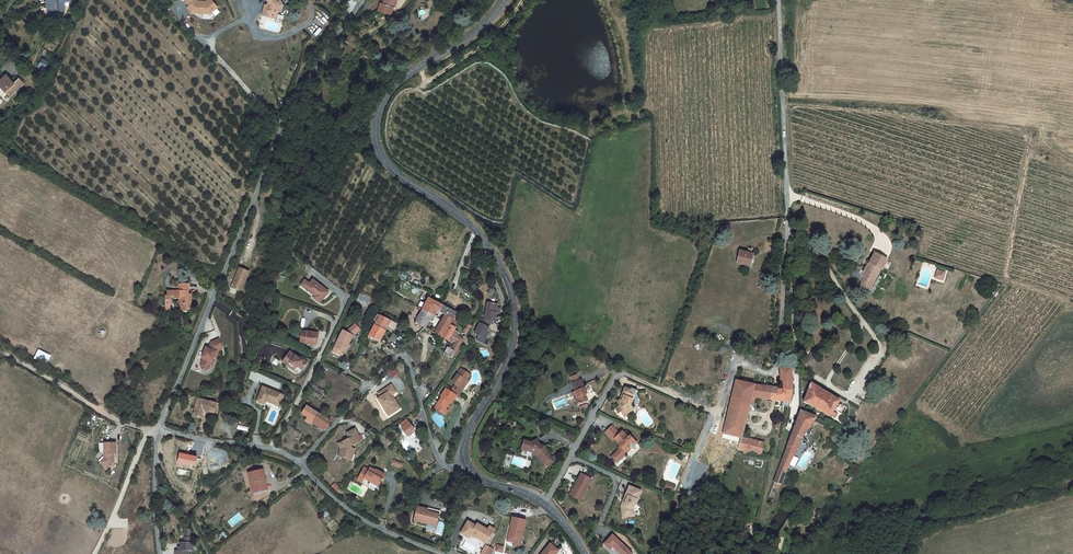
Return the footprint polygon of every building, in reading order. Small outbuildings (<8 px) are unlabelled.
[(48,5),(47,5),(41,6),(42,16),(48,15),(55,14),(55,11),(61,10),(61,8),(63,7),(63,2),(70,1),(69,0),(47,0),(48,5)] [(185,0),(189,5),(187,7),(191,12),(209,14),(217,8),(211,0),(209,0),(206,2),(197,1),(196,0),(185,0)] [(269,2),(268,3),(267,5),(264,4),(263,11),(268,12),(267,16),(274,18),(276,10),(278,10),(281,11),(282,4),(280,0),(268,0),(269,2)] [(378,10),(391,14),(393,7),(395,7),(398,0),(384,0),(383,4),(380,3),(378,10)] [(40,62),(38,67),(45,71),(47,65),(40,62)] [(0,80),(0,86),(5,92),(8,89),(12,94),(24,83),(19,78),(14,83),(6,75),(0,80)] [(750,266),(753,254),(740,251),(737,263),(750,266)] [(860,281),(857,285),(869,291),(881,269),(882,270),(884,267),(887,269),(888,268),(891,264),(890,263),(887,261),(887,260),(875,253),(862,276),(859,274),(861,269),(856,266),(851,276),(860,281)] [(249,272),(240,268),(231,287),(241,291),(249,272)] [(938,270),(935,278),(943,280),(945,273),(938,270)] [(328,292),(313,279),(310,283),(306,281),(301,288),(304,290),(306,289),(307,287),(316,294),(315,296),(313,297),(320,303),(328,292)] [(189,292),(188,284),(179,285),(180,291),(167,291),(167,296),(165,296),(165,305),(171,304),(170,297),(174,297),(175,297),(175,299),(180,299),(180,312),(187,312),(187,309),(192,309),(192,295),(185,295),(185,292),(189,292)] [(316,294),(307,287),(306,289),(315,296),(316,294)] [(423,309),(433,315),(435,311),(437,312),(438,313),(439,311),(441,305),(429,298),(423,309)] [(485,317),(485,319),(490,320),(492,321),(495,321),(496,313),(497,308),(498,304),(487,303),(485,317)] [(441,305),(439,311),(441,312),(445,315),(446,315),(452,320),(453,319),(455,320),(456,317),(457,318),(459,314),(457,313),(454,311),(450,309),(451,306),(447,304),(445,307),(441,305)] [(431,318),(433,315),(423,309),(416,322),(425,328),(430,321),(430,320),(431,318)] [(372,324),(375,326),(385,331),(388,326),(394,330),(397,324),(391,321),(380,316),(377,315),(372,324)] [(432,332),(442,337),(449,324),(452,320),(446,315),(445,315),(436,330),(434,329),(432,332)] [(455,328),(459,323),(454,320),(455,320),(453,319),(452,320),(449,324),(455,328)] [(490,320),(485,319),(481,319),(479,323),(480,323),(475,334),(479,336),(477,340),(484,343),(486,339),(484,338),(489,328),(487,327),(490,320)] [(333,351),(340,355),(342,351),(343,352),(348,343),(349,344),(353,335),(360,329),(356,324),(347,331),(347,332),(343,330),(333,351)] [(455,328),(449,324),(442,337),(443,338),(452,343),(454,340),(456,341),(452,349),(448,347),(444,353),(451,358),(454,352),(456,352),(462,342),(462,341),(461,339),(461,338),(457,335),(459,333),(454,330),(455,328)] [(385,331),(375,326),(369,336),(380,341),(382,337),(385,331)] [(300,342),(317,345),(319,333),(302,331),(300,342)] [(399,346),(404,340),(400,336),(398,338),(396,342),(395,343),(399,346)] [(205,354),(203,358),(201,365),(203,370),(205,371),(209,369),(210,367),(209,365),(211,361),(212,362),(214,357),(216,358),(219,350),(223,348),(219,339),(211,343),(209,349),(206,348),(204,354),(205,354)] [(34,359),(47,365),(51,356),(39,349),(34,359)] [(290,351),(282,362),(288,366),(289,364),(293,367),(294,365),(296,367),(299,367),(302,369),(307,362),(301,357),(300,359),(290,351)] [(778,388),(774,388),(772,400),(782,401),(790,402),(792,390),(791,368),(780,368),(781,385),(779,385),(778,388)] [(455,385),(452,390),(459,395),(463,390),(461,388),(465,383),(470,375),(461,369),(452,382),(455,385)] [(570,377),(573,383),(579,380),(577,374),(570,377)] [(572,383),(575,391),(577,397),(575,398),(577,405),(587,401),(584,394),(587,393),(581,379),(579,380),(573,383),(572,383)] [(736,381),(733,396),(751,400),(752,396),(755,397),(772,400),(774,388),(754,385),(737,381),(736,381)] [(810,387),(804,402),(811,405),(830,416),(831,415),(833,411),(840,401),(811,383),(810,387)] [(378,399),(389,416),(400,409),(392,395),(396,392),(392,385),(378,393),(381,397),(378,399)] [(263,386),(257,401),(265,404),(266,400),(267,398),(278,403),(281,394),(263,386)] [(316,387),(312,394),(319,398),(323,391),(316,387)] [(636,392),(626,388),(622,395),(624,396),(622,401),(620,400),(618,402),(620,406),(616,408),(620,413),(621,412),(624,416),(628,413),(627,412),(632,408),(631,406),(630,405),(635,393),(636,392)] [(450,392),(446,389),(441,397),(442,397),(440,400),(437,404),(441,406),(438,410),(445,415),(448,411),(446,409),(450,403),(451,404),(456,396),(450,392)] [(283,395),(281,394),(278,403),(267,398),(266,400),(279,406),(283,395)] [(741,437),(750,402),(751,400),(733,396),(724,433),(741,438),(741,437)] [(217,414),(220,404),(216,402),(216,403),(197,399),(193,415),(202,418),(203,410),(217,414)] [(331,421),(307,406),(302,414),(308,417),(320,425),(319,427),(325,431),(331,421)] [(801,411),(774,482),(781,485),(786,470),(794,456),(802,438),(816,416),(801,411)] [(309,423),(310,421),(319,427),(320,425),(308,417),(305,421),(309,423)] [(402,428),(408,436),(415,431),(406,420),(401,424),(403,427),(402,428)] [(341,449),(339,456),(348,460),(350,453),(353,454),(355,449),(351,448),(352,444),(355,445),(361,442),(355,429),(347,433),(349,439),(344,441),(339,444),(341,449)] [(637,443),(630,436),(628,437),(622,431),(615,438),(615,439),(621,445),(619,446),(621,448),(619,450),(619,449),(614,454),(619,460),(627,453),(633,447),(637,443)] [(752,453),(755,441),(741,437),(741,438),(738,449),(752,453)] [(553,461),(546,449),(543,448),(542,446),(540,445),(537,439),(531,442),(529,442),(526,450),(533,452),(532,454),(537,455),(541,461),(542,461),(545,465),(547,465),(551,462),(553,461)] [(764,443),(755,441),(752,453),(761,455),(764,443)] [(107,468),(114,462),(114,456),(112,456),(112,454),(113,454),(116,454),(116,443),(104,443),(105,458),(106,459),(102,464),(107,468)] [(633,447),(627,453),(628,455),(635,449),(633,447)] [(619,460),(614,454),(611,457),(617,463),(619,460)] [(393,460),(391,465),(400,469),(402,464),(393,460)] [(371,479),(370,480),(379,485),(385,474),(376,469),(375,470),(370,467),(369,470),(364,467),(357,480),(362,483),(364,479),(366,476),(371,479)] [(262,470),(248,473),(253,493),(265,491),(263,481),(264,481),(262,470)] [(575,484),(572,490),(583,496),(592,479),(581,474),(577,482),(578,482),(577,485),(575,484)] [(364,479),(379,486),(379,485),(370,480),(371,479),(366,476),(364,479)] [(673,491),(675,486),(667,482),(665,488),(673,491)] [(642,492),(630,487),(624,501),(626,502),(624,506),(621,506),(622,512),(627,512),(628,513),(629,518),(634,517),(633,508),(635,504),(637,500),(638,501),(642,492)] [(583,496),(572,490),(570,495),(581,501),(583,496)] [(440,513),(433,511),(433,509),(428,508),(428,509),(417,507),(414,520),(437,526),(440,513)] [(510,529),(507,541),(514,543),(516,543),(517,540),(521,541),(524,530),(526,521),(513,518),(510,527),(513,527),(512,530),(510,529)] [(486,543),(492,533),(477,524),(476,526),(468,521),(462,531),(465,533),(464,535),(469,538),(471,535),(486,543)] [(604,544),(610,550),(613,547),(618,551),(618,550),(621,553),(620,553),(629,553),(630,552),(613,535),(604,544)] [(189,551),(193,551),(191,543),(181,543),(181,548),(179,548),(179,551),(175,551),(175,553),(189,553),(189,551)] [(558,551),(554,547),(550,544),(541,553),(555,553),(558,551)] [(494,549),(485,545),(480,553),(492,553),(494,549)]
